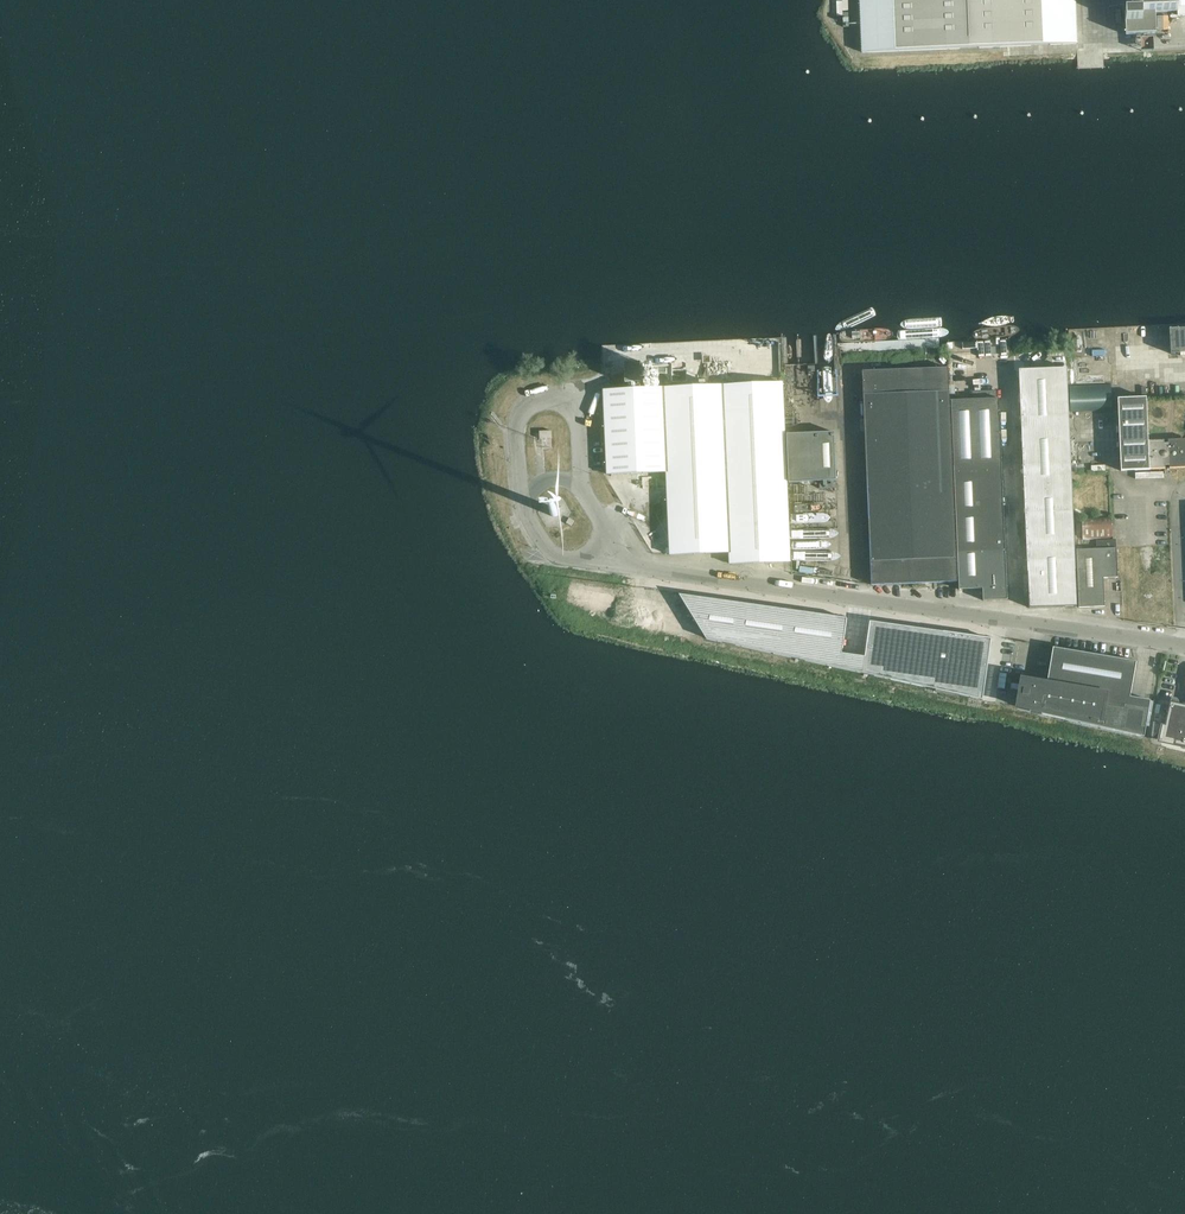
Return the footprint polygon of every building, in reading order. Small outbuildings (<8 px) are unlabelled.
[(862,53),(1077,44),(1075,0),(860,0),(862,53)] [(1132,13),(1125,13),(1126,35),(1156,34),(1155,12),(1177,11),(1178,16),(1184,16),(1184,0),(1132,0),(1132,13)] [(1171,354),(1180,353),(1184,352),(1184,329),(1179,329),(1169,329),(1171,354)] [(1069,357),(1070,384),(1111,382),(1110,355),(1069,357)] [(646,364),(629,364),(628,374),(628,383),(646,383),(646,374),(646,364)] [(863,372),(872,585),(957,581),(948,368),(863,372)] [(1019,370),(1027,548),(1027,560),(1020,561),(1021,581),(1028,581),(1029,592),(1029,608),(1077,606),(1067,368),(1019,370)] [(608,474),(667,472),(670,555),(730,552),(730,564),(790,561),(782,384),(604,391),(608,474)] [(1070,386),(1071,413),(1112,411),(1111,384),(1070,386)] [(1148,435),(1146,398),(1118,399),(1121,471),(1151,470),(1151,467),(1184,465),(1184,443),(1150,444),(1150,441),(1148,441),(1148,435)] [(983,589),(983,600),(1007,599),(1007,592),(999,399),(952,401),(959,590),(983,589)] [(539,431),(540,439),(552,438),(552,431),(539,431)] [(833,481),(836,481),(834,433),(787,435),(790,482),(820,482),(820,488),(834,488),(833,481)] [(1082,518),(1083,540),(1112,538),(1111,517),(1082,518)] [(1096,541),(1097,549),(1077,550),(1079,607),(1104,606),(1103,578),(1118,577),(1117,548),(1116,548),(1116,540),(1096,541)] [(680,594),(679,595),(706,639),(983,700),(991,639),(870,621),(865,657),(842,653),(847,618),(680,594)] [(1042,713),(1145,737),(1151,700),(1131,697),(1137,662),(1053,647),(1047,685),(1023,681),(1022,686),(1021,686),(1019,697),(1020,697),(1019,706),(1018,705),(1017,707),(1042,711),(1042,713)] [(1169,705),(1161,740),(1184,745),(1184,705),(1178,703),(1178,705),(1170,706),(1169,705)]
